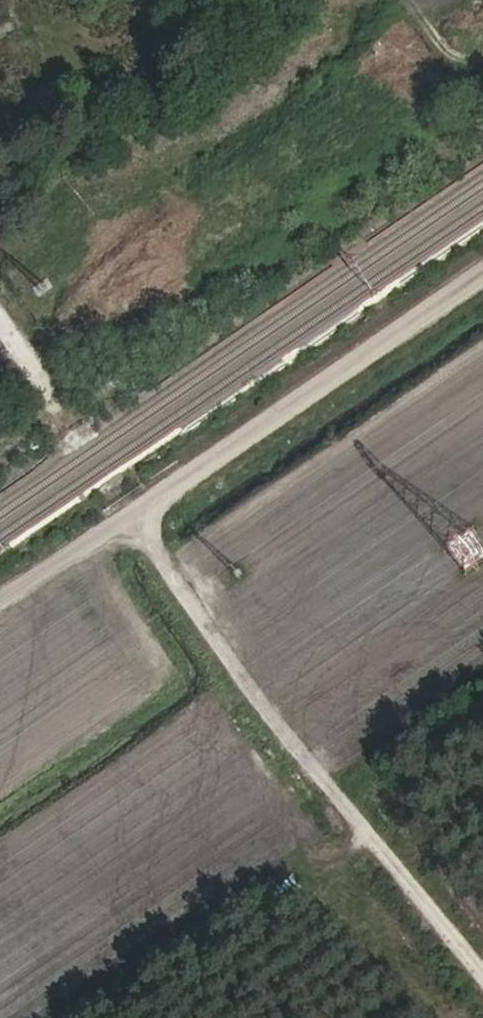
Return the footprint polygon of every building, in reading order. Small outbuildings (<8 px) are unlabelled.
[(467,570),(482,557),(482,542),(468,523),(445,541),(467,570)]
